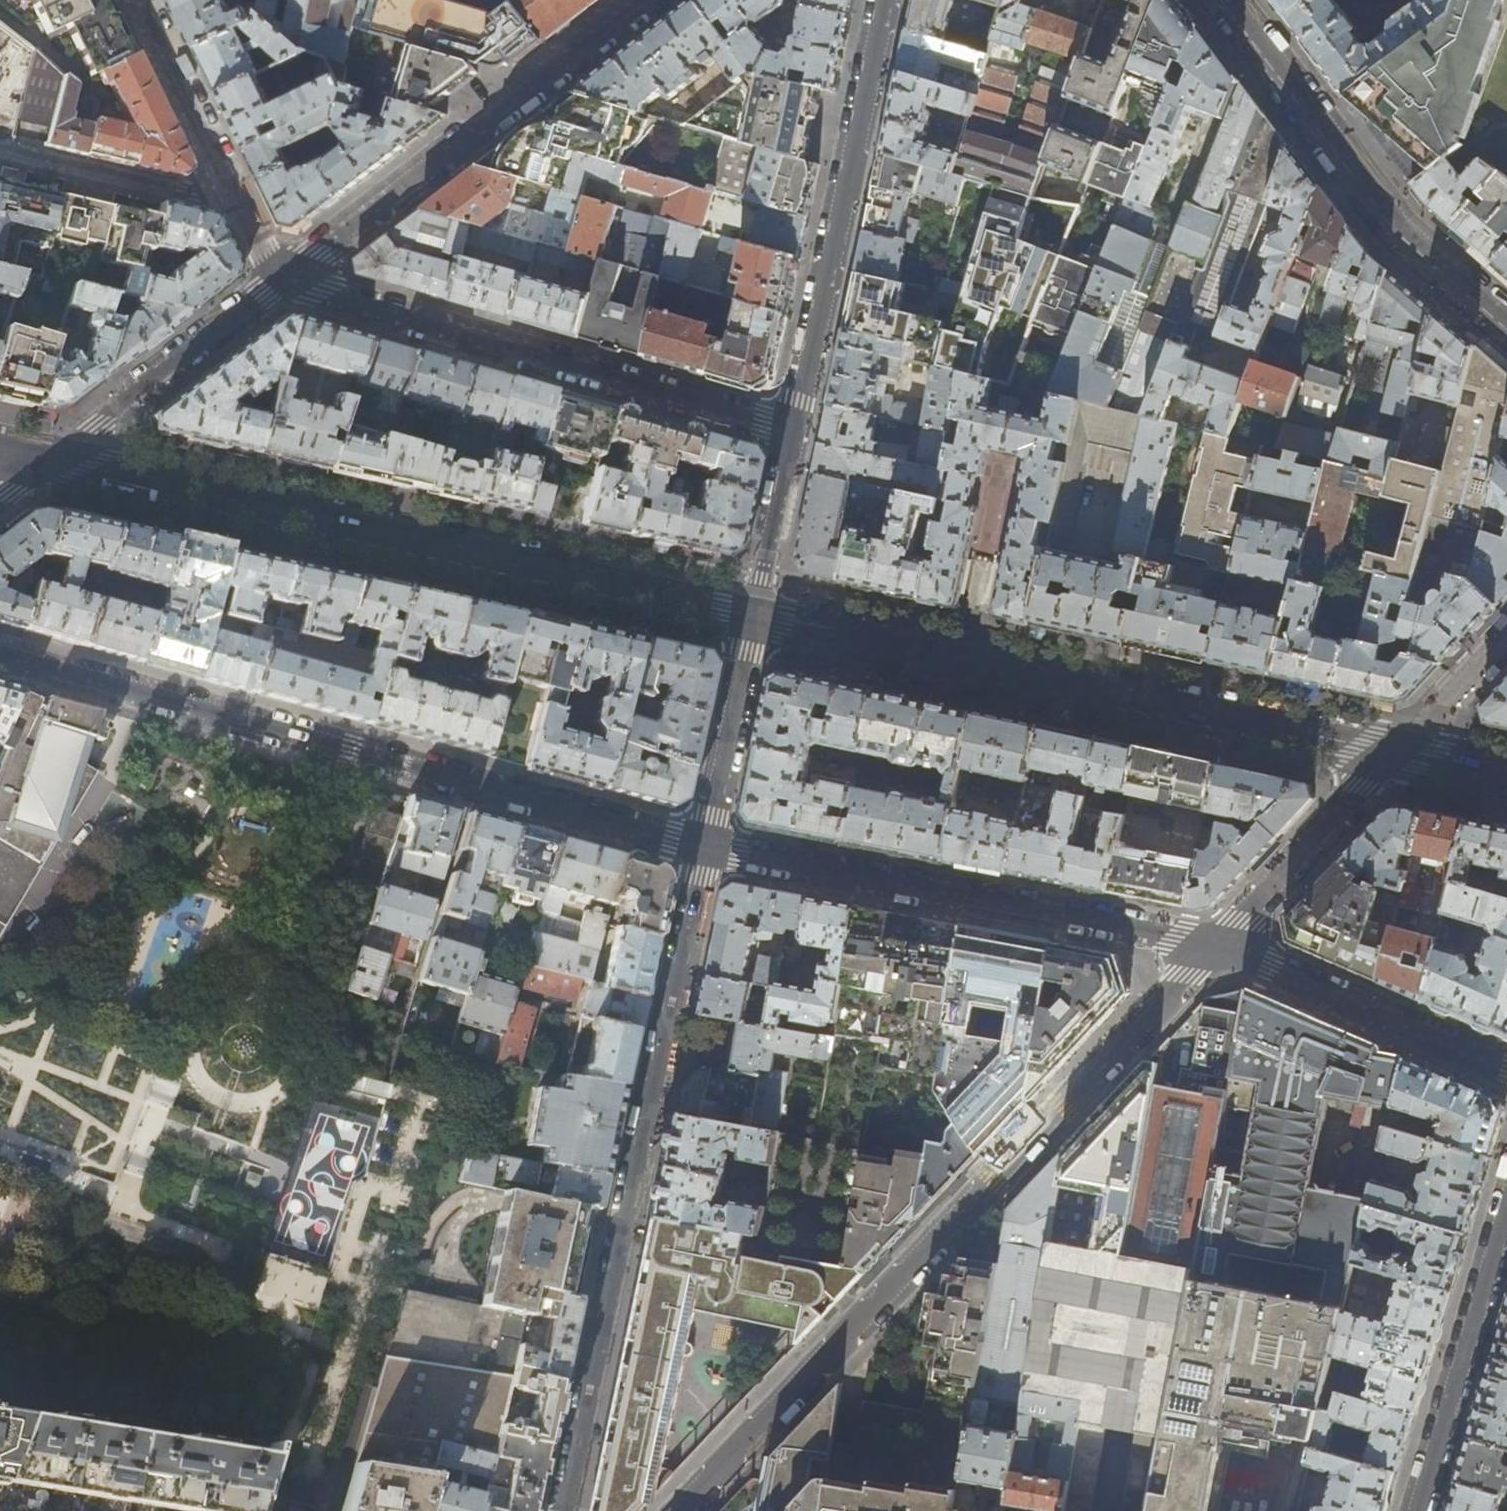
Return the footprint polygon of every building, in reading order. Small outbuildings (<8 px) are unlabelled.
[(46,36),(65,27),(89,77),(98,73),(134,55),(119,25),(107,0),(29,0),(46,36)] [(174,1),(186,25),(198,49),(256,22),(258,14),(260,2),(232,15),(225,0),(176,0),(174,1)] [(260,2),(258,14),(301,50),(311,0),(291,0),(285,27),(276,19),(280,0),(260,0),(260,2)] [(301,50),(326,58),(348,66),(356,30),(363,0),(347,0),(340,33),(335,32),(341,0),(311,0),(301,50)] [(491,0),(487,4),(484,5),(483,9),(450,0),(384,0),(377,36),(469,62),(478,73),(479,65),(492,68),(497,69),(501,69),(506,66),(510,64),(512,66),(597,1),(598,0),(492,0),(491,0)] [(645,40),(667,70),(670,68),(684,87),(702,74),(696,67),(716,52),(718,53),(720,55),(720,56),(719,56),(719,57),(719,59),(719,60),(719,61),(720,62),(732,78),(723,84),(728,91),(751,73),(697,0),(696,0),(665,24),(645,40)] [(787,0),(697,0),(751,73),(819,88),(834,91),(841,57),(850,16),(805,7),(790,4),(787,0)] [(805,7),(850,16),(853,0),(806,0),(805,7)] [(946,42),(950,24),(948,24),(954,0),(915,0),(908,31),(946,42)] [(954,176),(963,178),(993,187),(1030,197),(1033,198),(1045,165),(1059,124),(1069,96),(1079,66),(1060,60),(1056,71),(1043,67),(1017,143),(998,136),(1017,69),(1016,69),(1021,48),(1022,48),(1025,40),(1082,58),(1083,54),(1092,29),(1019,5),(1021,0),(1003,0),(1001,8),(988,54),(976,95),(971,116),(967,130),(962,129),(959,139),(964,140),(960,154),(954,176)] [(1001,8),(1003,0),(974,0),(1001,8)] [(1069,96),(1114,114),(1125,87),(1158,0),(1127,0),(1134,3),(1110,64),(1083,54),(1082,58),(1079,66),(1069,96)] [(1100,5),(1086,0),(1082,14),(1095,19),(1100,5)] [(1179,0),(1158,0),(1125,87),(1148,96),(1144,107),(1149,109),(1146,118),(1160,125),(1200,28),(1188,12),(1179,0)] [(1431,0),(1425,4),(1424,3),(1418,3),(1391,23),(1389,31),(1390,32),(1368,48),(1362,47),(1353,34),(1355,32),(1356,30),(1333,0),(1272,0),(1276,5),(1325,70),(1344,96),(1452,13),(1456,0),(1431,0)] [(1452,13),(1344,96),(1369,118),(1410,153),(1432,172),(1466,149),(1500,174),(1506,179),(1506,0),(1456,0),(1452,13)] [(301,50),(258,14),(256,22),(198,49),(209,72),(220,95),(269,72),(267,67),(259,71),(250,54),(263,48),(278,61),(272,64),(275,69),(300,57),(301,50)] [(1080,401),(1110,408),(1174,248),(1147,238),(1158,208),(1152,206),(1189,111),(1205,117),(1208,112),(1224,119),(1239,80),(1221,56),(1200,28),(1160,125),(1149,150),(1120,222),(1108,251),(1049,394),(1051,395),(1079,402),(1080,401)] [(377,36),(356,30),(348,66),(344,84),(346,84),(346,85),(363,90),(381,96),(429,110),(430,109),(447,97),(478,73),(469,62),(377,36)] [(940,85),(976,95),(988,54),(946,42),(908,31),(903,54),(900,73),(937,84),(942,61),(945,63),(977,71),(975,81),(952,75),(951,79),(947,77),(941,80),(940,85)] [(668,100),(684,87),(670,68),(667,70),(645,40),(612,64),(575,93),(645,113),(646,106),(663,93),(668,100)] [(326,58),(301,50),(300,57),(275,69),(269,72),(220,95),(227,109),(240,136),(247,151),(341,105),(346,85),(346,84),(344,84),(342,89),(326,58)] [(134,55),(98,73),(104,85),(106,84),(107,86),(109,85),(132,131),(135,132),(139,139),(149,140),(171,132),(162,112),(144,76),(134,55)] [(811,127),(819,88),(751,73),(728,91),(696,115),(683,125),(696,128),(721,136),(805,160),(811,127)] [(931,105),(971,116),(976,95),(940,85),(937,84),(900,73),(894,97),(889,121),(908,124),(910,119),(930,125),(933,114),(930,110),(931,105)] [(74,86),(63,77),(45,146),(64,150),(86,156),(93,121),(97,103),(83,92),(79,110),(84,111),(83,119),(85,125),(75,122),(69,127),(65,123),(68,121),(70,113),(68,112),(74,86)] [(1110,408),(1146,417),(1174,342),(1262,111),(1252,98),(1239,80),(1224,119),(1174,248),(1110,408)] [(356,116),(363,90),(346,85),(341,105),(337,125),(337,128),(406,147),(420,136),(446,116),(443,114),(429,110),(381,96),(377,107),(389,110),(386,123),(365,117),(364,119),(356,116)] [(655,116),(645,113),(575,93),(568,98),(519,136),(574,152),(616,164),(655,116)] [(337,125),(341,105),(247,151),(254,164),(261,180),(292,164),(285,150),(290,147),(293,153),(297,151),(294,146),(337,125)] [(672,109),(668,120),(683,125),(696,115),(672,109)] [(1191,348),(1218,337),(1230,304),(1262,219),(1289,147),(1280,135),(1262,111),(1174,342),(1191,348)] [(1410,153),(1369,118),(1366,121),(1413,186),(1432,172),(1410,153)] [(926,168),(954,176),(960,154),(921,142),(923,137),(927,136),(930,125),(910,119),(908,124),(889,121),(885,140),(882,155),(926,168)] [(98,122),(93,121),(86,156),(114,163),(178,178),(188,167),(179,147),(171,132),(149,140),(139,139),(135,132),(132,131),(98,124),(98,122)] [(1088,183),(1104,141),(1059,124),(1045,165),(1074,176),(1073,178),(1088,183)] [(406,147),(337,128),(336,129),(348,144),(346,148),(331,159),(328,175),(342,196),(368,177),(406,147)] [(574,152),(519,136),(478,167),(519,179),(543,186),(551,158),(550,156),(555,153),(556,156),(572,160),(574,152)] [(805,160),(721,136),(708,190),(713,192),(765,206),(791,214),(792,213),(807,218),(809,211),(819,164),(805,160)] [(1105,215),(1120,222),(1149,150),(1127,141),(1124,148),(1104,141),(1088,183),(1087,184),(1108,193),(1104,202),(1110,204),(1105,215)] [(1218,337),(1259,352),(1269,323),(1287,277),(1295,254),(1319,187),(1309,174),(1289,147),(1262,219),(1270,222),(1272,218),(1278,219),(1282,210),(1289,213),(1281,232),(1271,236),(1263,258),(1271,261),(1269,268),(1273,275),(1271,279),(1266,282),(1253,314),(1230,304),(1218,337)] [(1427,206),(1432,210),(1452,227),(1500,174),(1466,149),(1432,172),(1413,186),(1427,206)] [(296,171),(292,164),(261,180),(273,204),(284,226),(299,229),(322,212),(342,196),(328,175),(331,159),(332,150),(323,154),(325,159),(314,165),(312,161),(305,164),(307,168),(299,172),(296,171)] [(708,190),(616,164),(574,152),(572,160),(563,191),(583,197),(588,178),(621,187),(622,184),(668,197),(661,219),(674,222),(702,230),(713,192),(708,190)] [(882,155),(866,233),(898,240),(908,203),(915,205),(919,194),(926,168),(882,155)] [(586,198),(583,197),(563,191),(552,188),(545,215),(512,205),(519,179),(478,167),(463,179),(423,209),(473,224),(537,242),(571,252),(586,198)] [(954,176),(926,168),(919,194),(956,205),(963,178),(954,176)] [(1494,264),(1506,249),(1506,179),(1500,174),(1452,227),(1472,245),(1494,264)] [(0,182),(0,268),(20,273),(40,277),(61,196),(29,189),(0,182)] [(857,272),(842,345),(901,359),(938,368),(963,374),(981,378),(988,348),(1005,308),(1036,316),(1061,254),(1032,242),(1041,211),(1027,207),(1030,197),(993,187),(952,332),(941,329),(943,322),(897,311),(904,283),(857,272)] [(1295,254),(1337,269),(1351,230),(1340,215),(1319,187),(1295,254)] [(61,196),(40,277),(20,273),(12,298),(1,337),(0,340),(0,398),(8,400),(36,406),(52,352),(62,318),(72,286),(90,290),(97,262),(111,208),(81,201),(61,196)] [(661,219),(586,198),(571,252),(600,261),(580,338),(612,347),(645,357),(656,308),(659,294),(662,278),(674,222),(661,219)] [(225,242),(213,217),(191,211),(161,205),(158,219),(138,302),(188,314),(210,297),(233,279),(236,264),(225,242)] [(791,214),(765,206),(755,245),(799,258),(806,224),(807,218),(792,213),(791,214)] [(133,213),(111,208),(97,262),(125,269),(119,297),(123,298),(138,302),(158,219),(133,213)] [(451,301),(473,224),(423,209),(412,218),(357,260),(360,275),(409,289),(451,301)] [(685,285),(702,230),(674,222),(662,278),(685,285)] [(533,259),(537,242),(473,224),(451,301),(476,308),(515,319),(528,276),(469,259),(473,246),(525,261),(524,266),(530,268),(533,259)] [(1361,336),(1368,338),(1388,271),(1370,255),(1351,230),(1337,269),(1321,318),(1337,324),(1346,299),(1345,294),(1366,302),(1358,327),(1364,330),(1361,336)] [(600,261),(571,252),(537,242),(533,259),(591,275),(586,292),(528,276),(515,319),(547,329),(580,338),(600,261)] [(793,287),(799,258),(755,245),(743,242),(735,283),(740,284),(738,289),(743,290),(740,301),(787,315),(793,287)] [(1009,385),(1049,394),(1108,251),(1093,245),(1088,256),(1081,253),(1078,260),(1061,254),(1036,316),(1009,385)] [(1494,264),(1506,275),(1506,249),(1494,264)] [(0,268),(0,294),(12,298),(20,273),(0,268)] [(1383,413),(1406,419),(1408,411),(1434,311),(1418,298),(1388,271),(1368,338),(1362,354),(1382,360),(1386,345),(1402,350),(1399,358),(1397,357),(1383,413)] [(1269,323),(1294,333),(1311,286),(1287,277),(1269,323)] [(722,296),(685,285),(662,278),(659,294),(719,311),(722,296)] [(112,295),(90,290),(72,286),(62,318),(85,324),(89,332),(80,361),(78,360),(73,353),(67,352),(66,355),(52,352),(36,406),(44,408),(52,409),(67,406),(83,394),(100,381),(117,320),(106,317),(112,295)] [(188,314),(138,302),(123,298),(121,306),(128,308),(128,307),(134,309),(132,312),(124,319),(124,324),(117,320),(100,381),(145,346),(188,314)] [(777,361),(787,315),(740,301),(731,342),(712,336),(716,324),(675,313),(675,311),(673,310),(672,312),(656,308),(645,357),(664,362),(732,382),(760,390),(773,382),(777,361)] [(1458,332),(1434,311),(1408,411),(1413,412),(1417,396),(1460,407),(1476,347),(1458,332)] [(294,318),(292,317),(278,320),(243,347),(151,417),(155,432),(213,444),(256,454),(276,381),(283,358),(294,318)] [(317,325),(294,318),(283,358),(300,362),(299,366),(337,375),(338,373),(357,378),(370,340),(353,335),(317,325)] [(370,339),(370,340),(357,378),(355,384),(401,397),(415,353),(392,346),(370,339)] [(1205,431),(1229,437),(1242,401),(1249,381),(1187,359),(1191,348),(1174,342),(1146,417),(1162,421),(1172,394),(1184,399),(1184,400),(1201,406),(1202,405),(1213,410),(1205,431)] [(925,427),(952,432),(954,419),(963,374),(938,368),(925,426),(916,424),(919,411),(917,408),(899,404),(892,407),(892,398),(883,395),(887,377),(896,379),(901,359),(842,345),(836,375),(829,406),(878,416),(925,427)] [(1468,580),(1481,532),(1483,522),(1500,458),(1504,444),(1506,432),(1506,374),(1500,369),(1476,347),(1460,407),(1443,472),(1418,566),(1447,574),(1468,580)] [(442,361),(415,353),(401,397),(454,413),(468,368),(442,361)] [(1242,401),(1287,417),(1301,377),(1256,362),(1249,381),(1242,401)] [(1334,401),(1339,402),(1346,374),(1309,366),(1301,393),(1316,396),(1314,403),(1332,407),(1334,401)] [(489,374),(468,368),(454,413),(451,424),(451,425),(457,426),(457,424),(467,427),(469,417),(497,425),(510,380),(489,374)] [(938,602),(957,606),(975,514),(976,512),(975,510),(974,508),(973,508),(979,480),(981,479),(982,478),(987,455),(993,452),(1007,455),(1016,410),(1018,401),(1001,397),(998,411),(985,408),(991,381),(981,378),(963,374),(954,419),(961,421),(960,427),(964,428),(959,448),(949,447),(945,472),(940,501),(940,503),(951,505),(947,525),(936,524),(930,561),(922,599),(938,602)] [(530,386),(510,380),(497,425),(491,444),(484,468),(478,502),(499,507),(521,511),(528,482),(529,477),(533,463),(510,458),(517,433),(529,437),(525,455),(534,458),(537,446),(553,392),(530,386)] [(291,385),(276,381),(256,454),(291,461),(329,469),(348,404),(351,395),(335,391),(334,396),(333,396),(329,413),(287,401),(291,385)] [(590,403),(553,392),(537,446),(580,459),(571,493),(588,498),(599,458),(600,458),(613,410),(590,403)] [(1010,618),(1031,622),(1047,549),(1048,542),(1065,465),(1056,463),(1057,458),(1053,457),(1057,442),(1070,445),(1079,402),(1051,395),(1045,422),(1030,418),(1031,414),(1016,410),(1007,455),(1021,458),(1026,463),(1021,485),(1022,486),(1022,488),(1024,488),(1018,516),(1016,517),(1015,519),(995,612),(996,615),(1010,618)] [(1071,631),(1123,642),(1146,550),(1176,425),(1162,421),(1146,417),(1110,408),(1080,401),(1079,402),(1070,445),(1065,465),(1048,542),(1061,545),(1069,540),(1082,476),(1129,486),(1117,550),(1120,558),(1126,559),(1125,566),(1047,549),(1031,622),(1071,631)] [(394,419),(348,404),(329,469),(344,473),(399,485),(424,490),(431,453),(426,452),(404,446),(387,441),(394,419)] [(821,445),(945,472),(949,447),(952,432),(925,427),(922,439),(920,436),(918,434),(916,433),(914,433),(911,435),(909,438),(907,449),(872,442),(878,416),(829,406),(825,426),(821,445)] [(397,408),(394,419),(387,441),(404,446),(413,413),(397,408)] [(637,417),(613,410),(600,458),(616,463),(623,465),(639,469),(670,477),(683,480),(683,481),(688,464),(696,434),(671,426),(637,417)] [(449,432),(451,425),(451,424),(435,419),(426,452),(431,453),(442,456),(449,432)] [(1326,461),(1330,461),(1338,436),(1286,424),(1277,449),(1287,451),(1301,454),(1326,461)] [(1399,443),(1340,428),(1338,436),(1330,461),(1391,476),(1395,460),(1399,443)] [(1214,569),(1231,574),(1246,516),(1231,512),(1238,485),(1252,489),(1260,461),(1228,453),(1232,438),(1229,437),(1205,431),(1201,448),(1204,449),(1199,476),(1196,475),(1184,525),(1186,526),(1179,553),(1211,561),(1214,569)] [(491,444),(449,432),(442,456),(443,456),(474,465),(484,468),(491,444)] [(696,434),(688,464),(715,471),(711,488),(748,498),(752,481),(756,462),(748,449),(715,439),(696,434)] [(928,499),(940,501),(945,472),(821,445),(818,460),(815,474),(865,485),(873,486),(875,480),(898,485),(899,481),(930,489),(928,499)] [(1252,491),(1315,504),(1323,471),(1298,466),(1301,454),(1287,451),(1284,462),(1260,457),(1260,461),(1252,489),(1252,491)] [(442,456),(431,453),(424,490),(452,496),(478,502),(484,468),(474,465),(472,474),(466,473),(467,472),(467,471),(466,470),(466,468),(465,468),(465,467),(464,466),(463,466),(453,464),(451,464),(450,464),(449,465),(448,465),(448,466),(447,467),(447,468),(440,466),(443,456),(442,456)] [(616,463),(600,458),(599,458),(588,498),(581,524),(596,528),(625,534),(631,504),(618,501),(621,490),(627,492),(626,496),(633,497),(639,469),(623,465),(621,475),(613,474),(616,463)] [(1500,458),(1483,522),(1491,524),(1496,507),(1505,510),(1506,513),(1506,464),(1500,458)] [(1443,472),(1395,460),(1391,476),(1384,500),(1411,506),(1396,561),(1370,554),(1366,570),(1378,573),(1413,582),(1418,566),(1443,472)] [(1301,681),(1335,689),(1347,642),(1327,638),(1332,618),(1318,615),(1325,589),(1327,589),(1352,493),(1383,502),(1384,500),(1391,476),(1330,461),(1326,461),(1323,471),(1315,504),(1308,529),(1293,589),(1286,617),(1272,675),(1301,681)] [(669,482),(670,477),(639,469),(633,497),(631,504),(625,534),(640,537),(668,544),(677,505),(678,500),(678,499),(657,495),(660,480),(669,482)] [(820,576),(842,581),(855,528),(863,495),(865,485),(815,474),(806,518),(797,561),(805,573),(820,576)] [(691,483),(683,481),(683,480),(678,499),(678,500),(687,502),(691,483)] [(528,482),(521,511),(545,516),(551,488),(528,482)] [(742,528),(748,498),(711,488),(700,485),(694,514),(682,512),(683,506),(677,505),(668,544),(690,548),(725,556),(737,548),(742,528)] [(888,490),(873,486),(865,485),(863,495),(886,500),(888,490)] [(940,503),(940,501),(928,499),(899,492),(888,544),(870,539),(871,532),(855,528),(842,581),(871,588),(922,599),(930,561),(914,558),(924,513),(937,515),(940,503)] [(59,512),(47,510),(41,508),(26,512),(0,532),(0,582),(1,577),(8,579),(31,561),(42,566),(59,512)] [(89,519),(59,512),(42,566),(32,600),(23,630),(52,638),(83,646),(96,600),(98,593),(91,591),(89,597),(73,592),(80,569),(84,570),(90,581),(101,584),(104,573),(118,525),(89,519)] [(1231,575),(1293,589),(1308,529),(1246,516),(1231,574),(1231,575)] [(124,526),(118,525),(104,573),(162,588),(176,538),(124,526)] [(1496,606),(1506,594),(1506,529),(1506,538),(1481,532),(1468,580),(1496,606)] [(198,543),(176,538),(162,588),(158,601),(164,603),(167,590),(176,592),(179,590),(181,580),(199,584),(197,591),(192,591),(190,592),(182,620),(184,622),(188,623),(187,631),(169,626),(172,617),(170,615),(155,611),(154,614),(141,662),(167,669),(195,677),(207,633),(213,613),(230,550),(198,543)] [(258,556),(230,550),(213,613),(235,619),(254,624),(258,610),(263,611),(265,602),(269,603),(270,599),(282,602),(293,563),(258,556)] [(1146,550),(1123,642),(1163,651),(1209,661),(1224,603),(1209,600),(1203,591),(1170,583),(1174,566),(1158,562),(1160,554),(1146,550)] [(321,569),(293,563),(282,602),(281,608),(294,611),(295,605),(297,606),(296,609),(299,609),(296,621),(278,616),(275,629),(277,629),(282,630),(297,634),(338,644),(356,577),(327,571),(321,569)] [(377,575),(329,564),(327,571),(356,577),(375,581),(377,575)] [(1395,702),(1410,697),(1423,683),(1441,665),(1405,654),(1396,664),(1383,661),(1384,656),(1380,654),(1382,647),(1382,645),(1398,642),(1403,624),(1388,620),(1393,603),(1407,607),(1409,600),(1413,582),(1378,573),(1361,642),(1348,639),(1347,642),(1335,689),(1366,696),(1395,702)] [(1405,654),(1441,665),(1462,642),(1496,606),(1468,580),(1447,574),(1443,593),(1440,592),(1439,592),(1438,592),(1437,592),(1435,592),(1431,587),(1424,596),(1421,604),(1409,600),(1407,607),(1403,624),(1398,642),(1396,651),(1405,654)] [(375,581),(356,577),(338,644),(353,648),(359,627),(377,632),(371,652),(389,657),(407,588),(385,583),(375,581)] [(465,601),(407,588),(389,657),(408,661),(413,663),(418,643),(424,644),(425,641),(426,641),(427,641),(428,640),(429,640),(429,643),(430,644),(430,646),(431,648),(433,650),(435,651),(437,652),(450,655),(450,654),(465,601)] [(23,630),(32,600),(0,591),(0,624),(23,630)] [(154,614),(96,600),(83,646),(110,654),(141,662),(154,614)] [(494,607),(465,601),(450,654),(461,657),(459,663),(468,666),(470,657),(471,656),(472,655),(473,654),(474,653),(475,652),(475,650),(475,648),(475,647),(476,648),(478,649),(479,650),(480,650),(481,650),(480,655),(484,656),(478,679),(485,680),(504,685),(521,616),(522,613),(494,607)] [(1239,668),(1272,675),(1286,617),(1224,603),(1209,661),(1239,668)] [(535,620),(521,616),(504,685),(485,756),(500,760),(524,767),(540,704),(559,710),(564,690),(580,628),(557,622),(536,617),(535,620)] [(271,627),(254,624),(235,619),(231,640),(207,633),(195,677),(219,683),(254,693),(266,647),(269,634),(271,627)] [(581,626),(580,628),(564,690),(578,694),(582,679),(589,681),(590,677),(593,678),(593,675),(603,678),(603,674),(608,675),(603,697),(598,699),(592,723),(598,730),(615,735),(627,689),(639,639),(609,632),(581,626)] [(275,629),(271,627),(269,634),(276,636),(277,629),(275,629)] [(295,643),(297,634),(282,630),(280,639),(295,643)] [(676,647),(639,639),(627,689),(647,696),(651,684),(654,683),(663,685),(665,688),(662,701),(703,714),(708,692),(713,666),(705,653),(676,647)] [(379,692),(389,657),(371,652),(365,674),(266,647),(254,693),(301,706),(370,725),(376,702),(365,698),(368,689),(379,692)] [(407,665),(408,661),(389,657),(379,692),(376,702),(370,725),(452,747),(485,756),(504,685),(485,680),(484,684),(486,686),(490,688),(488,697),(481,702),(442,693),(446,677),(436,675),(434,684),(426,682),(425,688),(400,681),(398,673),(399,666),(404,667),(407,665)] [(445,671),(447,664),(448,662),(427,657),(425,666),(445,671)] [(467,669),(447,664),(445,671),(465,676),(467,669)] [(844,755),(860,759),(862,752),(875,691),(851,686),(783,671),(771,680),(765,708),(757,746),(810,758),(812,747),(819,743),(845,748),(844,755)] [(1480,677),(1457,707),(1470,717),(1493,686),(1480,677)] [(1483,708),(1488,722),(1506,726),(1506,683),(1483,708)] [(0,685),(0,739),(21,691),(2,686),(0,685)] [(663,747),(661,757),(667,759),(692,767),(697,742),(703,714),(662,701),(647,696),(627,689),(615,735),(614,741),(638,749),(650,753),(653,745),(663,747)] [(21,691),(0,739),(0,922),(93,771),(77,760),(84,736),(101,739),(107,721),(59,702),(49,698),(31,693),(21,691)] [(947,791),(958,793),(959,789),(960,779),(963,769),(973,713),(921,702),(875,692),(862,752),(898,759),(897,762),(915,766),(916,763),(943,769),(943,770),(948,775),(949,775),(947,791)] [(614,741),(615,735),(598,730),(595,741),(570,735),(572,730),(565,728),(563,733),(555,731),(560,710),(559,710),(540,704),(524,767),(575,781),(602,788),(614,741)] [(1007,800),(1023,803),(1039,727),(1013,721),(973,713),(963,769),(1012,780),(1009,793),(997,791),(996,797),(1007,800)] [(1088,785),(1098,740),(1069,734),(1039,727),(1023,803),(1008,874),(1035,879),(1077,887),(1109,893),(1118,846),(1124,816),(1083,808),(1086,794),(1088,785)] [(1088,785),(1129,794),(1138,749),(1120,745),(1098,740),(1088,785)] [(633,763),(638,749),(614,741),(602,788),(634,797),(672,807),(685,799),(688,785),(692,767),(667,759),(664,772),(655,769),(655,767),(654,764),(654,763),(652,762),(649,761),(647,761),(644,762),(643,762),(642,764),(641,766),(633,763)] [(788,832),(842,842),(855,784),(812,776),(810,785),(805,784),(811,758),(757,747),(749,787),(744,813),(752,825),(788,832)] [(1129,794),(1207,812),(1217,766),(1197,762),(1154,752),(1138,749),(1129,794)] [(1199,909),(1213,905),(1240,877),(1313,800),(1309,786),(1262,776),(1217,766),(1207,812),(1260,823),(1248,836),(1237,825),(1220,822),(1214,847),(1209,853),(1200,851),(1197,862),(1188,908),(1194,909),(1199,909)] [(959,789),(968,791),(970,781),(960,779),(959,789)] [(873,848),(945,862),(950,837),(939,835),(941,825),(952,827),(955,809),(957,799),(958,793),(947,791),(945,801),(855,784),(842,842),(873,848)] [(957,799),(966,801),(968,791),(959,789),(958,793),(957,799)] [(1083,808),(1124,816),(1126,806),(1106,802),(1107,798),(1086,794),(1083,808)] [(402,817),(387,864),(441,880),(446,861),(445,859),(459,811),(432,803),(409,797),(402,817)] [(971,867),(1008,874),(1023,803),(1007,800),(1003,820),(955,809),(952,827),(950,837),(945,862),(971,867)] [(1369,881),(1403,889),(1407,874),(1398,872),(1403,853),(1412,855),(1424,810),(1413,808),(1401,805),(1387,809),(1363,835),(1340,859),(1360,878),(1367,870),(1370,872),(1369,881)] [(379,889),(387,864),(402,817),(374,808),(358,857),(362,858),(359,868),(355,867),(350,881),(379,890),(379,889)] [(1440,930),(1444,915),(1453,883),(1469,820),(1447,815),(1424,810),(1412,855),(1407,874),(1403,889),(1396,918),(1403,920),(1406,910),(1413,911),(1412,916),(1418,917),(1419,914),(1435,918),(1433,928),(1440,930)] [(455,1010),(460,1012),(472,973),(478,954),(440,942),(448,918),(485,930),(495,898),(470,891),(475,874),(478,875),(479,872),(493,876),(492,880),(500,882),(516,826),(495,821),(469,813),(417,982),(459,995),(455,1010)] [(1496,826),(1469,820),(1453,883),(1493,895),(1496,885),(1487,878),(1471,874),(1473,863),(1479,865),(1479,867),(1500,872),(1500,876),(1504,877),(1503,880),(1506,881),(1506,828),(1496,826)] [(512,894),(536,901),(553,837),(536,832),(516,826),(500,882),(495,898),(485,930),(481,943),(504,950),(516,908),(509,906),(512,894)] [(610,906),(611,904),(624,856),(589,846),(553,837),(536,901),(518,966),(580,980),(589,982),(590,982),(607,917),(597,915),(598,909),(591,907),(590,913),(582,911),(579,923),(556,918),(561,902),(573,905),(575,901),(580,903),(581,898),(610,906)] [(1161,902),(1188,908),(1197,862),(1118,846),(1109,893),(1128,896),(1161,902)] [(624,856),(611,904),(623,906),(623,910),(624,912),(625,913),(626,914),(628,916),(624,932),(655,939),(661,911),(668,879),(660,866),(643,861),(624,856)] [(1360,878),(1340,859),(1305,896),(1283,919),(1288,942),(1321,956),(1379,982),(1393,928),(1396,918),(1403,889),(1369,881),(1367,888),(1355,883),(1360,878)] [(1493,895),(1453,883),(1444,915),(1489,928),(1493,937),(1490,938),(1482,966),(1485,973),(1480,977),(1473,974),(1474,970),(1466,956),(1436,947),(1422,1000),(1468,1020),(1506,1038),(1506,899),(1493,895)] [(724,906),(720,923),(755,930),(771,933),(784,936),(784,935),(787,935),(788,929),(797,931),(796,936),(803,937),(811,898),(775,891),(739,884),(726,893),(724,906)] [(379,889),(379,890),(367,925),(422,941),(433,905),(379,889)] [(834,902),(811,898),(803,937),(801,948),(807,948),(807,946),(834,951),(832,963),(824,962),(818,991),(776,984),(775,989),(774,994),(772,1005),(768,1026),(781,1029),(784,1014),(796,1016),(796,1021),(826,1026),(827,1021),(837,1023),(858,907),(834,902)] [(880,911),(858,907),(837,1023),(834,1038),(881,1046),(877,1067),(939,1078),(956,966),(957,966),(962,926),(931,920),(880,911)] [(755,930),(720,923),(714,951),(709,976),(753,985),(766,987),(775,989),(776,984),(779,966),(780,962),(761,958),(757,976),(747,974),(748,967),(753,968),(756,951),(751,950),(752,945),(758,946),(759,941),(759,936),(754,935),(755,930)] [(1029,1100),(1044,1006),(1048,979),(1054,943),(1007,935),(962,926),(957,966),(956,966),(939,1078),(937,1096),(947,1112),(953,1115),(958,1122),(940,1142),(930,1141),(927,1161),(919,1217),(958,1175),(1005,1126),(1029,1100)] [(1400,991),(1422,1000),(1436,947),(1437,940),(1393,928),(1379,982),(1400,991)] [(648,974),(655,939),(624,932),(615,929),(602,985),(612,988),(620,991),(643,997),(648,974)] [(782,946),(784,936),(771,933),(770,945),(782,947),(782,946)] [(1075,947),(1054,943),(1048,979),(1069,983),(1066,999),(1058,1008),(1044,1006),(1029,1100),(1067,1060),(1112,1012),(1130,994),(1122,970),(1117,955),(1075,947)] [(801,950),(782,946),(782,947),(780,958),(794,960),(799,961),(801,950)] [(346,991),(365,997),(402,1007),(407,990),(385,983),(389,973),(383,971),(388,959),(359,950),(346,991)] [(794,960),(780,958),(780,962),(779,966),(793,968),(794,960)] [(518,966),(513,985),(512,988),(574,1003),(580,980),(518,966)] [(513,985),(472,973),(460,1012),(457,1024),(500,1036),(507,1008),(512,988),(513,985)] [(753,985),(709,976),(704,996),(701,1015),(740,1022),(768,1026),(772,1005),(768,1005),(767,1010),(748,1008),(753,985)] [(602,985),(590,982),(589,982),(580,1018),(581,1018),(592,1021),(603,1024),(606,1014),(613,1018),(611,1025),(635,1031),(640,1032),(643,1022),(648,999),(643,997),(620,991),(617,1003),(608,1001),(612,988),(602,985)] [(1248,990),(1205,1000),(1189,1077),(1182,1076),(1180,1090),(1153,1085),(1123,1255),(1198,1268),(1248,990)] [(1381,1052),(1382,1048),(1371,1043),(1299,1012),(1248,990),(1198,1268),(1348,1297),(1355,1264),(1369,1206),(1371,1199),(1342,1193),(1362,1103),(1393,1110),(1406,1059),(1381,1052)] [(507,1008),(500,1036),(492,1064),(516,1068),(531,1014),(507,1008)] [(611,1025),(603,1024),(592,1021),(590,1030),(594,1034),(587,1066),(582,1068),(580,1078),(624,1085),(628,1066),(635,1032),(635,1031),(611,1025)] [(781,1029),(768,1026),(740,1022),(738,1034),(731,1072),(737,1073),(740,1074),(760,1078),(751,1127),(778,1131),(788,1073),(779,1071),(780,1067),(774,1066),(776,1052),(830,1060),(834,1038),(781,1029)] [(759,1253),(845,1268),(849,1244),(822,1239),(853,1071),(876,1074),(877,1067),(881,1046),(834,1038),(830,1060),(816,1140),(780,1133),(771,1187),(762,1238),(759,1253)] [(1504,1113),(1497,1098),(1452,1079),(1406,1059),(1393,1110),(1388,1128),(1490,1158),(1496,1137),(1504,1113)] [(1067,1146),(1050,1242),(1123,1255),(1153,1085),(1156,1065),(1148,1061),(1098,1114),(1067,1146)] [(721,1078),(722,1071),(690,1065),(685,1090),(680,1114),(751,1127),(760,1078),(740,1074),(737,1073),(730,1106),(706,1101),(711,1077),(721,1078)] [(620,1104),(624,1085),(580,1078),(560,1075),(557,1094),(536,1090),(526,1148),(542,1151),(540,1165),(604,1177),(605,1176),(608,1161),(614,1133),(620,1104)] [(933,1120),(940,1121),(942,1109),(935,1108),(933,1120)] [(341,1191),(361,1125),(320,1113),(291,1214),(308,1219),(306,1225),(322,1230),(334,1189),(341,1191)] [(751,1127),(680,1114),(674,1140),(669,1165),(727,1178),(732,1154),(725,1144),(730,1141),(733,1141),(735,1150),(742,1152),(742,1160),(767,1166),(766,1169),(763,1185),(771,1187),(780,1133),(780,1132),(778,1131),(751,1127)] [(1490,1158),(1388,1128),(1382,1151),(1422,1163),(1429,1158),(1433,1160),(1430,1170),(1422,1174),(1419,1185),(1423,1192),(1420,1201),(1416,1200),(1412,1192),(1375,1181),(1371,1199),(1369,1206),(1468,1235),(1477,1204),(1490,1158)] [(1049,1241),(1050,1242),(1067,1146),(1020,1196),(1009,1208),(998,1271),(976,1400),(1012,1405),(1022,1407),(1025,1391),(1028,1366),(1049,1241)] [(605,1177),(604,1177),(540,1165),(485,1155),(468,1152),(459,1182),(507,1192),(523,1195),(525,1189),(481,1181),(484,1170),(543,1181),(551,1188),(549,1201),(584,1208),(598,1211),(601,1197),(605,1177)] [(919,1217),(927,1161),(900,1157),(897,1168),(862,1162),(849,1243),(845,1268),(858,1270),(858,1281),(891,1246),(919,1217)] [(727,1178),(669,1165),(662,1199),(658,1217),(731,1234),(729,1248),(745,1251),(747,1235),(762,1238),(771,1187),(763,1185),(760,1200),(760,1206),(735,1201),(732,1207),(725,1206),(717,1215),(714,1214),(711,1209),(722,1202),(727,1178)] [(523,1195),(507,1192),(481,1308),(527,1315),(533,1289),(556,1294),(565,1296),(565,1295),(567,1288),(575,1249),(584,1209),(584,1208),(549,1201),(523,1195)] [(1451,1292),(1459,1263),(1468,1235),(1369,1206),(1355,1264),(1404,1278),(1451,1292)] [(759,1253),(745,1251),(729,1248),(731,1234),(658,1217),(647,1268),(633,1336),(627,1364),(616,1414),(607,1456),(600,1492),(596,1508),(598,1510),(640,1510),(650,1501),(657,1494),(694,1311),(798,1332),(795,1347),(825,1316),(858,1281),(858,1270),(845,1268),(759,1253)] [(1198,1268),(1123,1255),(1050,1242),(1049,1241),(1028,1366),(1025,1391),(1084,1401),(1065,1510),(1090,1510),(1105,1427),(1136,1432),(1123,1510),(1151,1510),(1198,1268)] [(976,1400),(998,1271),(956,1263),(950,1296),(938,1295),(928,1293),(919,1341),(942,1346),(937,1377),(932,1377),(925,1416),(837,1401),(838,1388),(791,1438),(770,1460),(759,1510),(956,1510),(973,1414),(976,1400)] [(1198,1268),(1151,1510),(1211,1510),(1228,1426),(1314,1442),(1322,1408),(1326,1390),(1330,1372),(1334,1357),(1344,1312),(1348,1297),(1198,1268)] [(1431,1359),(1451,1292),(1404,1278),(1389,1325),(1344,1312),(1334,1357),(1376,1369),(1372,1384),(1330,1372),(1326,1390),(1339,1394),(1414,1415),(1431,1359)] [(551,1320),(556,1294),(533,1289),(527,1315),(551,1320)] [(580,1299),(565,1296),(556,1294),(551,1320),(544,1351),(539,1378),(562,1383),(566,1361),(580,1299)] [(1506,1318),(1494,1357),(1506,1361),(1506,1314),(1506,1318)] [(519,1346),(513,1375),(510,1385),(516,1387),(521,1391),(535,1394),(529,1421),(514,1418),(512,1426),(501,1424),(499,1433),(549,1445),(554,1421),(562,1383),(539,1378),(544,1351),(519,1346)] [(513,1375),(384,1354),(340,1510),(423,1510),(431,1481),(436,1465),(442,1443),(494,1456),(499,1433),(501,1424),(510,1385),(513,1375)] [(1494,1357),(1483,1397),(1471,1437),(1506,1448),(1506,1361),(1494,1357)] [(1056,1510),(1065,1510),(1084,1401),(1025,1391),(1022,1407),(1006,1504),(1056,1510)] [(1334,1411),(1322,1408),(1314,1442),(1312,1449),(1332,1454),(1340,1423),(1375,1433),(1365,1463),(1398,1472),(1406,1446),(1414,1415),(1339,1394),(1334,1411)] [(1008,1431),(980,1426),(981,1416),(973,1414),(956,1510),(973,1510),(975,1497),(970,1482),(1001,1487),(997,1508),(992,1510),(1005,1510),(1006,1504),(1022,1407),(1012,1405),(1008,1431)] [(0,1411),(0,1482),(1,1483),(27,1415),(0,1411)] [(27,1415),(1,1483),(0,1487),(0,1510),(258,1510),(263,1493),(275,1455),(27,1415)] [(549,1445),(499,1433),(494,1456),(494,1457),(514,1461),(508,1487),(503,1486),(501,1494),(507,1495),(505,1504),(484,1500),(481,1510),(535,1510),(541,1481),(549,1445)] [(1471,1437),(1463,1464),(1457,1482),(1505,1496),(1506,1497),(1506,1492),(1506,1448),(1471,1437)] [(488,1479),(494,1457),(494,1456),(442,1443),(436,1465),(488,1479)] [(1398,1472),(1365,1463),(1356,1461),(1342,1457),(1332,1454),(1312,1449),(1308,1465),(1330,1471),(1336,1469),(1338,1470),(1328,1504),(1318,1505),(1316,1510),(1386,1510),(1398,1472)] [(1344,1449),(1342,1457),(1356,1461),(1358,1453),(1344,1449)] [(431,1481),(423,1510),(481,1510),(484,1500),(485,1495),(431,1481)] [(1505,1496),(1457,1482),(1450,1506),(1449,1510),(1500,1510),(1505,1496)] [(279,1497),(263,1493),(258,1510),(276,1510),(279,1497)]
